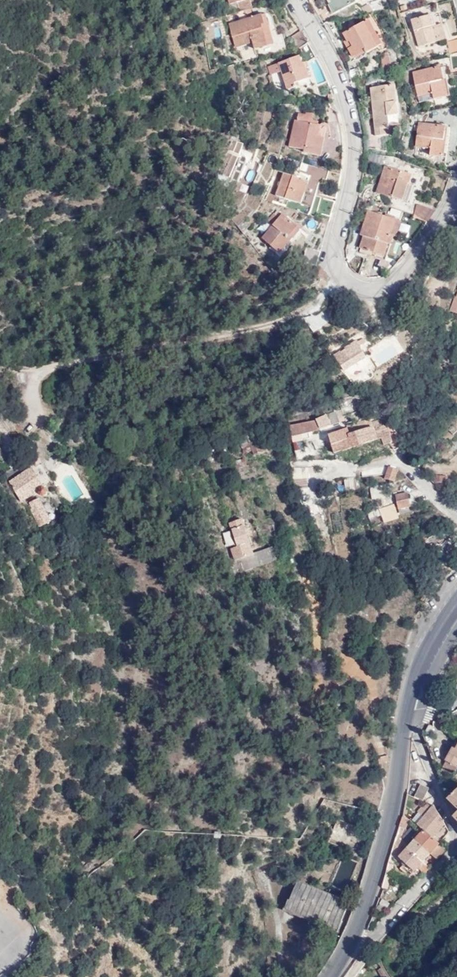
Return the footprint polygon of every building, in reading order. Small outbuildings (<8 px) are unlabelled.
[(329,11),(345,7),(354,2),(356,1),(356,0),(329,0),(330,3),(326,6),(329,11)] [(253,47),(267,44),(263,27),(269,26),(267,13),(229,22),(235,45),(252,42),(253,47)] [(416,44),(444,37),(441,23),(435,24),(433,14),(410,19),(416,44)] [(369,18),(364,21),(377,47),(381,45),(369,18)] [(377,47),(364,21),(345,31),(350,41),(352,45),(347,48),(351,56),(362,50),(364,54),(377,47)] [(263,27),(267,44),(272,43),(269,26),(263,27)] [(299,54),(277,62),(314,55),(300,30),(288,36),(299,54)] [(456,48),(455,38),(445,40),(446,50),(456,48)] [(456,52),(449,52),(450,66),(456,66),(456,55),(456,52)] [(277,62),(280,71),(286,89),(296,86),(295,82),(309,77),(303,62),(314,55),(277,62)] [(382,65),(389,63),(388,56),(381,56),(382,65)] [(277,62),(267,63),(270,73),(280,71),(277,62)] [(434,98),(447,94),(441,66),(413,72),(418,97),(433,93),(434,98)] [(370,87),(373,126),(384,125),(384,135),(398,124),(394,85),(370,87)] [(311,122),(313,112),(304,112),(298,111),(296,118),(311,122)] [(321,125),(311,122),(296,118),(294,118),(288,144),(304,148),(304,151),(320,155),(324,138),(318,136),(321,125)] [(438,153),(443,125),(442,124),(443,121),(432,119),(431,123),(418,122),(415,144),(429,147),(429,150),(438,153)] [(327,126),(321,125),(318,136),(324,138),(327,126)] [(384,125),(373,126),(374,136),(384,135),(384,125)] [(438,153),(442,154),(447,125),(443,125),(438,153)] [(402,199),(411,174),(383,164),(374,191),(402,199)] [(300,201),(304,190),(299,189),(303,178),(298,176),(300,170),(295,168),(292,174),(283,171),(275,192),(300,201)] [(227,177),(225,184),(232,187),(235,179),(227,177)] [(299,189),(304,190),(308,179),(303,178),(299,189)] [(247,193),(252,182),(242,179),(238,189),(247,193)] [(316,210),(324,212),(327,199),(321,197),(316,210)] [(327,199),(324,212),(329,214),(333,201),(327,199)] [(410,216),(419,219),(426,221),(433,209),(426,207),(414,204),(410,216)] [(388,232),(392,217),(367,209),(362,223),(366,225),(363,234),(359,246),(382,254),(386,242),(391,243),(394,234),(388,232)] [(281,213),(273,210),(266,218),(272,223),(281,213)] [(281,213),(272,223),(261,235),(277,248),(288,236),(291,238),(300,228),(283,214),(281,213)] [(398,219),(392,217),(388,232),(394,234),(398,219)] [(303,258),(305,259),(308,254),(311,247),(306,246),(303,258)] [(308,254),(305,259),(315,262),(319,249),(311,247),(308,254)] [(415,304),(428,314),(435,302),(420,293),(415,304)] [(454,300),(449,311),(456,314),(456,295),(454,300)] [(428,314),(415,304),(414,306),(418,309),(428,314)] [(370,352),(359,337),(334,356),(345,371),(355,363),(362,372),(372,364),(365,356),(370,352)] [(315,420),(288,426),(290,436),(300,435),(339,423),(335,411),(315,419),(315,420)] [(388,430),(379,420),(347,430),(346,428),(328,435),(335,454),(382,439),(384,445),(388,444),(391,440),(388,430)] [(261,450),(258,439),(247,442),(251,454),(261,450)] [(5,473),(21,500),(45,486),(33,466),(22,473),(18,466),(5,473)] [(398,470),(388,466),(384,478),(395,482),(398,470)] [(345,489),(356,488),(356,476),(344,477),(345,489)] [(395,494),(398,507),(411,504),(408,491),(395,494)] [(30,509),(39,526),(51,520),(40,497),(29,503),(32,508),(30,509)] [(331,514),(335,534),(346,532),(342,512),(331,514)] [(276,559),(272,546),(251,553),(240,519),(228,523),(235,546),(228,549),(231,558),(231,562),(234,574),(276,559)] [(456,750),(453,748),(446,762),(456,768),(456,748),(456,750)] [(446,762),(442,769),(453,776),(456,770),(456,768),(446,762)] [(420,786),(414,798),(423,801),(429,790),(420,786)] [(448,798),(456,807),(456,790),(448,798)] [(418,825),(421,828),(424,830),(433,838),(444,824),(434,806),(418,825)] [(407,822),(407,821),(413,815),(405,808),(403,816),(405,817),(404,819),(407,822)] [(400,826),(396,838),(399,841),(404,830),(407,822),(404,819),(402,818),(400,826)] [(364,844),(367,835),(351,829),(347,838),(364,844)] [(424,830),(415,840),(430,854),(439,843),(433,838),(424,830)] [(399,841),(396,838),(392,852),(397,857),(406,847),(399,841)] [(415,840),(407,848),(423,861),(430,854),(415,840)] [(334,849),(336,844),(327,841),(325,846),(334,849)] [(439,843),(430,854),(437,860),(446,849),(439,843)] [(406,847),(397,857),(414,871),(418,867),(423,861),(407,848),(406,847)] [(423,861),(418,867),(424,874),(430,868),(423,861)] [(393,866),(388,864),(382,889),(386,890),(393,866)] [(337,934),(349,904),(296,882),(283,911),(337,934)] [(390,905),(382,901),(373,915),(381,920),(390,905)]
